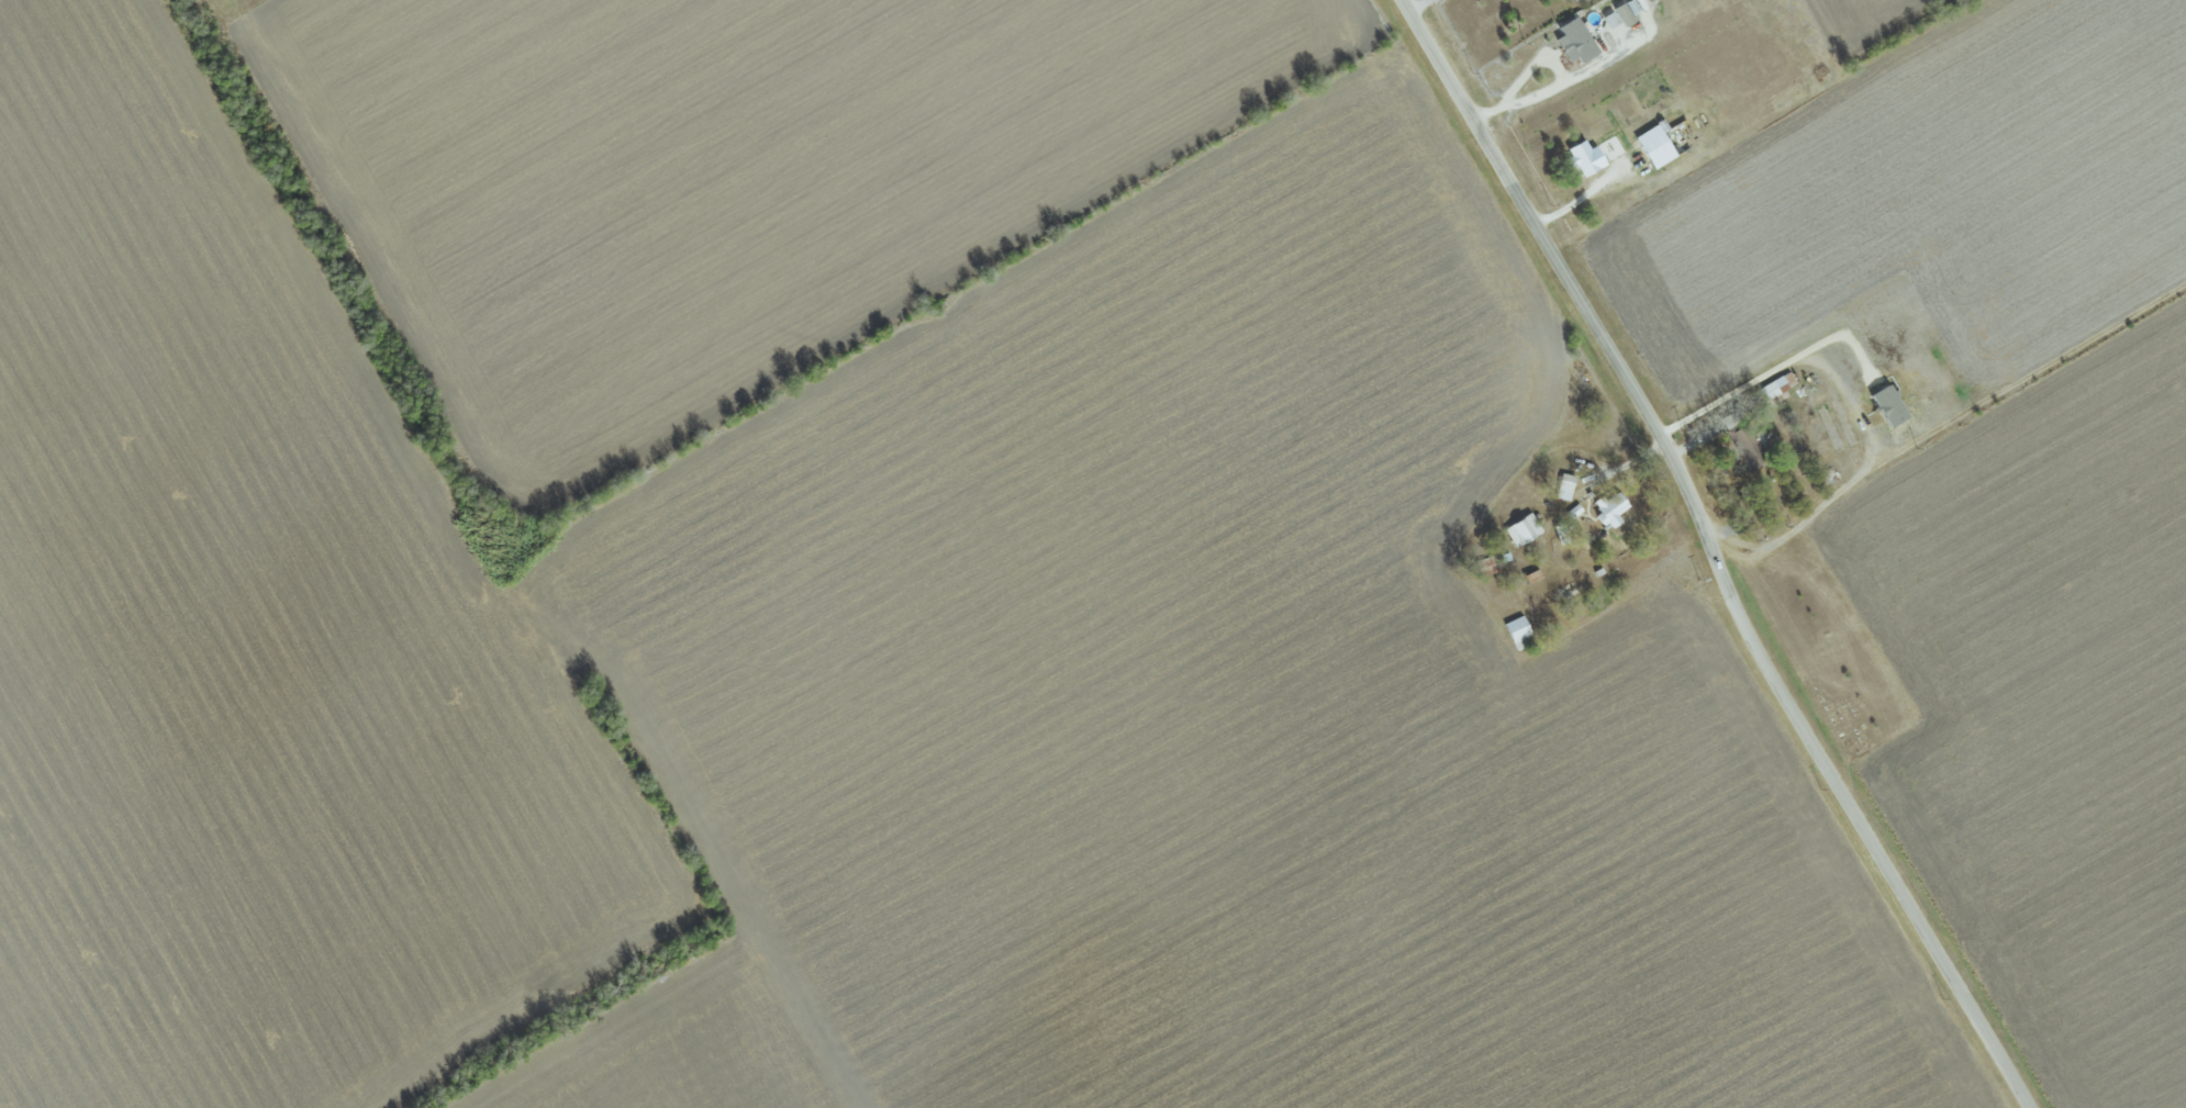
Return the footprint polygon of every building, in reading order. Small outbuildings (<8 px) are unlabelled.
[(1622,27),(1633,21),(1621,2),(1611,8),(1622,27)] [(1602,17),(1608,28),(1617,22),(1611,12),(1602,17)] [(1597,52),(1574,16),(1556,27),(1561,35),(1553,40),(1567,62),(1575,58),(1578,63),(1597,52)] [(1632,138),(1652,170),(1674,156),(1654,124),(1632,138)] [(1563,150),(1571,167),(1574,165),(1580,178),(1603,166),(1593,146),(1587,149),(1582,140),(1563,150)] [(1794,386),(1789,373),(1758,388),(1764,400),(1794,386)] [(1905,417),(1886,384),(1867,395),(1886,428),(1905,417)] [(1573,477),(1559,474),(1554,498),(1568,502),(1573,477)] [(1593,505),(1598,512),(1595,514),(1607,531),(1619,522),(1614,516),(1626,507),(1614,490),(1593,505)] [(1503,529),(1515,549),(1541,532),(1529,512),(1503,529)] [(1513,650),(1531,643),(1521,616),(1503,623),(1513,650)]
